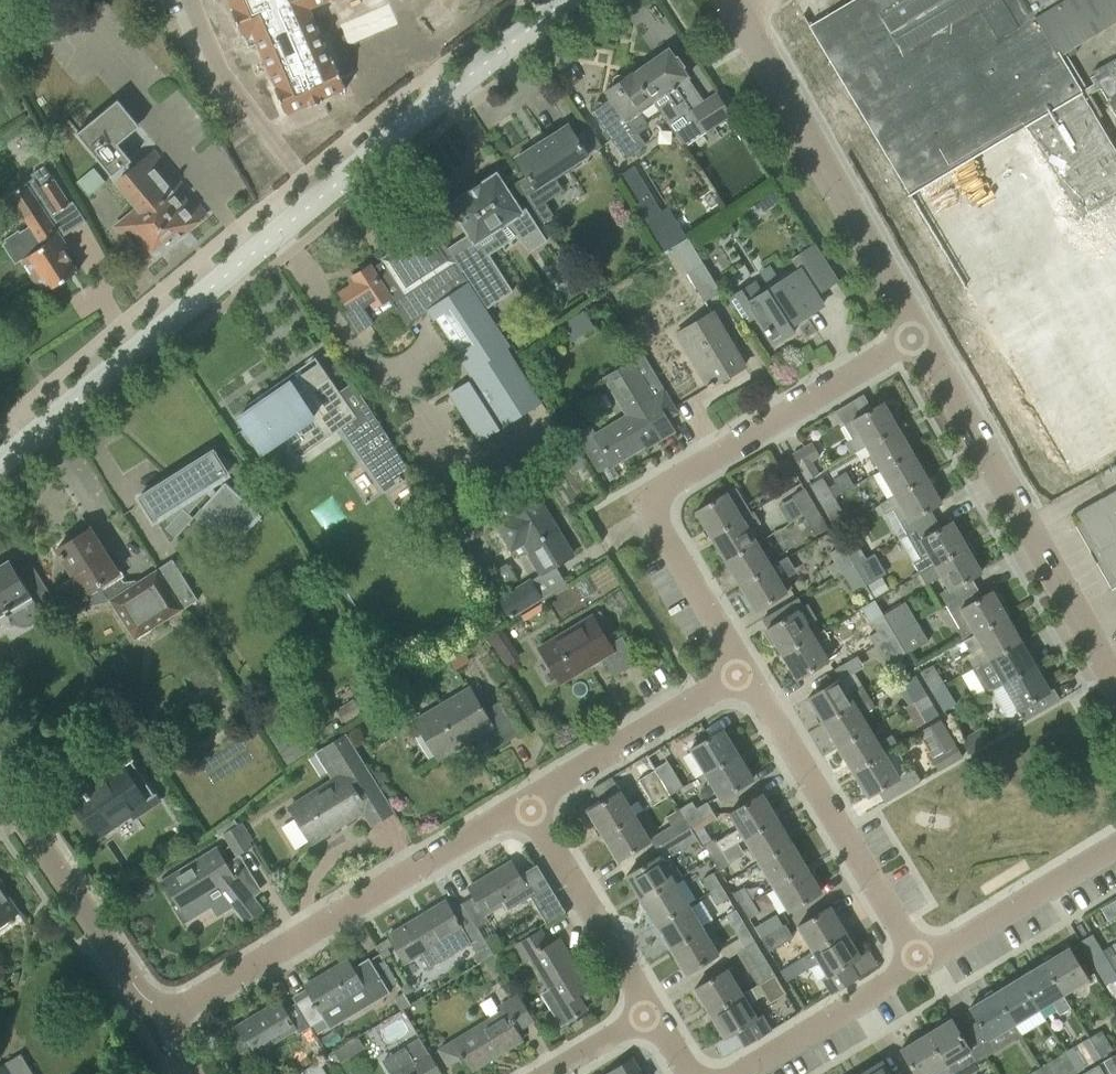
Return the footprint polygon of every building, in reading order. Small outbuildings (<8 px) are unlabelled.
[(232,7),(231,7),(243,36),(244,36),(248,47),(257,43),(275,84),(273,85),(286,114),(309,104),(310,106),(312,105),(311,102),(319,99),(320,101),(323,101),(322,98),(344,89),(345,89),(333,59),(332,60),(309,8),(327,0),(229,0),(232,7)] [(1046,474),(1115,442),(1115,156),(1063,44),(1115,19),(1115,0),(822,0),(1046,474)] [(678,90),(690,82),(687,77),(668,49),(634,73),(654,102),(670,125),(684,115),(677,105),(685,100),(678,90)] [(1108,103),(1115,117),(1115,59),(1092,72),(1108,103)] [(654,102),(634,73),(633,74),(632,71),(624,77),(619,75),(616,74),(612,77),(612,80),(613,85),(605,90),(611,98),(602,104),(599,102),(596,102),(594,104),(593,107),(594,110),(591,112),(625,159),(635,152),(640,155),(642,148),(646,144),(638,133),(646,128),(647,122),(640,112),(654,102)] [(691,109),(705,131),(731,115),(717,92),(691,109)] [(131,160),(117,142),(139,124),(118,99),(96,117),(96,116),(76,133),(112,176),(123,166),(128,172),(117,182),(139,209),(115,229),(144,264),(205,214),(186,191),(182,193),(172,181),(175,179),(153,152),(133,168),(128,162),(131,160)] [(516,182),(528,200),(535,211),(538,209),(535,205),(560,189),(552,177),(599,146),(587,128),(575,136),(568,124),(516,158),(527,175),(516,182)] [(64,250),(68,248),(48,218),(69,204),(44,166),(31,175),(33,178),(9,194),(30,226),(20,232),(19,231),(5,240),(6,242),(2,244),(15,263),(20,260),(43,294),(78,271),(64,250)] [(634,206),(663,253),(686,237),(668,207),(661,211),(635,166),(619,175),(637,204),(634,206)] [(94,167),(76,182),(88,195),(105,181),(94,167)] [(547,240),(525,206),(519,210),(496,175),(480,186),(478,183),(466,191),(467,194),(451,204),(475,241),(505,221),(529,251),(547,240)] [(420,224),(421,224),(420,223),(409,230),(410,231),(411,230),(414,236),(380,258),(382,261),(371,268),(369,265),(353,275),(355,279),(349,282),(352,285),(340,293),(349,308),(344,311),(358,332),(395,309),(407,327),(430,311),(464,363),(452,371),(461,386),(449,394),(480,442),(541,402),(501,339),(503,338),(455,262),(456,262),(432,225),(424,230),(420,224)] [(488,306),(514,290),(491,253),(464,270),(484,300),(488,306)] [(687,274),(704,302),(720,293),(703,265),(687,274)] [(791,325),(822,305),(799,269),(762,293),(754,281),(728,297),(745,325),(756,317),(773,344),(794,330),(791,325)] [(678,334),(709,387),(744,366),(713,313),(678,334)] [(575,435),(586,453),(598,472),(654,438),(655,440),(673,429),(666,419),(678,412),(644,355),(605,378),(629,417),(597,436),(591,426),(575,435)] [(312,417),(326,437),(345,425),(387,485),(397,479),(400,482),(405,478),(403,474),(411,469),(413,473),(414,472),(352,382),(351,382),(351,383),(339,392),(327,374),(326,375),(327,377),(300,396),(290,382),(238,417),(262,452),(312,417)] [(850,454),(865,445),(898,427),(884,402),(851,420),(859,434),(844,443),(850,454)] [(865,445),(880,471),(912,452),(898,427),(865,445)] [(811,460),(819,455),(812,443),(792,455),(807,480),(819,474),(811,460)] [(216,491),(211,487),(223,474),(226,473),(226,472),(232,466),(223,457),(219,461),(213,450),(138,497),(152,520),(162,514),(171,522),(165,528),(175,537),(193,517),(188,513),(207,492),(213,498),(206,505),(239,534),(256,514),(222,484),(216,491)] [(880,471),(894,495),(926,476),(912,452),(880,471)] [(766,469),(773,482),(793,470),(786,458),(766,469)] [(821,505),(835,497),(854,485),(846,471),(834,478),(836,482),(828,486),(823,477),(810,485),(821,505)] [(893,510),(907,534),(933,519),(927,510),(941,502),(926,476),(894,495),(879,504),(885,514),(893,510)] [(537,478),(491,512),(497,523),(512,548),(517,555),(528,553),(541,574),(553,566),(555,565),(572,555),(538,499),(547,494),(537,478)] [(793,495),(804,515),(816,508),(804,488),(793,495)] [(1076,512),(1114,579),(1115,577),(1115,489),(1076,512)] [(695,512),(710,536),(742,517),(727,492),(695,512)] [(835,497),(821,505),(833,524),(846,516),(835,497)] [(816,508),(804,515),(816,535),(827,528),(816,508)] [(710,536),(725,561),(757,542),(749,529),(761,522),(753,510),(742,517),(710,536)] [(913,562),(920,573),(967,546),(952,521),(938,529),(933,519),(907,534),(920,558),(913,562)] [(183,609),(157,569),(128,587),(90,528),(57,549),(74,577),(55,589),(69,609),(109,600),(134,640),(183,609)] [(855,538),(842,545),(854,565),(866,558),(855,538)] [(725,561),(739,585),(772,566),(771,565),(757,542),(725,561)] [(835,576),(843,572),(854,565),(842,545),(831,552),(836,561),(829,565),(835,576)] [(941,576),(954,600),(973,589),(967,579),(981,571),(967,546),(920,573),(926,584),(941,576)] [(866,558),(854,565),(865,584),(866,585),(868,584),(882,576),(886,573),(874,553),(873,554),(866,558)] [(772,566),(739,585),(754,610),(787,591),(792,588),(787,578),(797,572),(787,556),(771,565),(772,566)] [(172,559),(157,569),(183,609),(198,600),(172,559)] [(37,611),(37,609),(9,562),(0,568),(0,619),(9,614),(13,620),(16,622),(18,624),(20,625),(25,625),(27,625),(29,624),(31,623),(33,621),(35,619),(36,617),(37,615),(37,611)] [(541,574),(498,600),(508,618),(538,600),(539,603),(567,586),(555,565),(553,566),(541,574)] [(854,565),(843,572),(854,591),(865,584),(854,565)] [(495,570),(482,577),(491,591),(503,584),(495,570)] [(882,576),(868,584),(875,597),(889,589),(882,576)] [(1007,615),(1000,604),(1003,600),(999,592),(994,592),(992,590),(978,598),(973,589),(954,600),(968,623),(956,629),(963,641),(1007,615)] [(895,607),(882,614),(894,634),(917,621),(905,602),(895,607)] [(813,635),(798,610),(766,629),(767,630),(764,632),(772,645),(775,644),(781,654),(813,635)] [(599,611),(592,615),(598,626),(606,622),(599,611)] [(870,637),(875,646),(894,634),(882,614),(871,622),(877,632),(870,637)] [(539,647),(549,663),(560,682),(601,657),(612,676),(634,663),(635,663),(638,662),(621,635),(608,643),(598,626),(592,615),(539,647)] [(981,646),(988,659),(1021,640),(1007,615),(963,641),(970,653),(981,646)] [(917,621),(894,634),(906,654),(918,646),(928,640),(917,621)] [(500,630),(486,639),(495,653),(509,645),(500,630)] [(894,634),(875,646),(887,665),(906,654),(894,634)] [(813,635),(781,654),(796,679),(828,659),(813,635)] [(986,693),(1003,684),(1035,665),(1021,640),(988,659),(972,669),(986,693)] [(518,659),(509,645),(495,653),(504,667),(518,659)] [(464,652),(451,661),(457,670),(470,661),(464,652)] [(406,656),(395,663),(403,676),(414,669),(406,656)] [(921,673),(932,692),(944,684),(933,665),(921,673)] [(1035,665),(1003,684),(1017,709),(1050,690),(1035,665)] [(117,676),(108,681),(117,697),(126,691),(117,676)] [(903,683),(914,702),(926,695),(915,676),(903,683)] [(807,698),(822,723),(868,695),(862,684),(848,693),(840,678),(807,698)] [(944,684),(932,692),(943,711),(956,703),(944,684)] [(415,720),(438,757),(483,731),(493,748),(518,733),(499,701),(482,711),(468,688),(415,720)] [(822,723),(837,747),(869,728),(861,714),(875,706),(868,695),(822,723)] [(926,695),(914,702),(925,721),(937,714),(926,695)] [(353,698),(338,708),(346,720),(361,710),(353,698)] [(117,716),(104,725),(109,732),(122,723),(117,716)] [(690,749),(705,773),(738,753),(723,728),(709,737),(695,745),(690,749)] [(837,747),(852,771),(884,752),(885,753),(898,745),(892,734),(878,742),(869,728),(837,747)] [(961,741),(968,753),(988,741),(981,729),(961,741)] [(706,732),(692,741),(695,745),(709,737),(706,732)] [(390,810),(372,783),(343,734),(315,751),(332,779),(289,806),(312,842),(361,811),(369,824),(390,810)] [(935,756),(942,768),(962,756),(955,744),(935,756)] [(884,752),(852,771),(867,796),(899,777),(885,753),(884,752)] [(738,753),(705,773),(720,798),(753,778),(738,753)] [(87,797),(74,805),(78,811),(77,812),(85,825),(87,824),(95,836),(131,812),(134,816),(157,800),(127,755),(99,773),(103,780),(84,793),(87,797)] [(667,762),(655,770),(670,794),(682,787),(667,762)] [(906,789),(920,781),(913,769),(899,777),(906,789)] [(670,794),(655,770),(638,780),(653,805),(670,794)] [(599,830),(602,835),(635,815),(620,790),(587,811),(599,830)] [(730,848),(744,839),(744,838),(777,818),(762,793),(729,813),(738,829),(724,837),(730,848)] [(694,800),(679,809),(689,827),(691,826),(692,826),(715,813),(708,801),(698,807),(694,800)] [(673,825),(678,834),(689,827),(679,809),(668,816),(673,825)] [(635,815),(602,835),(604,838),(617,860),(650,840),(635,815)] [(744,838),(744,839),(758,862),(792,842),(777,818),(744,838)] [(222,832),(236,856),(252,846),(238,823),(222,832)] [(689,827),(678,834),(664,842),(672,856),(699,839),(692,826),(691,826),(689,827)] [(704,844),(712,857),(722,851),(714,838),(704,844)] [(758,862),(773,887),(807,867),(792,842),(758,862)] [(236,876),(237,875),(235,873),(234,874),(216,846),(162,880),(180,910),(206,895),(217,913),(231,905),(246,922),(262,908),(236,876)] [(722,851),(712,857),(720,870),(730,864),(722,851)] [(638,895),(641,900),(674,880),(659,855),(626,875),(638,895)] [(474,896),(462,903),(476,927),(477,926),(488,919),(485,914),(504,902),(508,909),(549,885),(536,864),(519,875),(511,861),(468,887),(474,896)] [(807,867),(773,887),(788,911),(821,891),(807,867)] [(703,879),(711,891),(721,885),(713,873),(703,879)] [(643,904),(656,924),(689,904),(674,880),(641,900),(643,904)] [(8,922),(6,920),(19,911),(0,884),(0,928),(8,922)] [(721,885),(711,891),(718,904),(729,898),(721,885)] [(734,894),(741,906),(752,900),(744,887),(734,894)] [(752,900),(741,906),(749,918),(759,912),(752,900)] [(446,901),(388,935),(399,954),(404,962),(405,964),(420,955),(428,969),(429,969),(471,943),(476,951),(487,945),(488,944),(477,926),(476,927),(462,903),(451,909),(446,901)] [(667,943),(670,949),(704,929),(689,904),(656,924),(667,943)] [(797,926),(812,951),(845,931),(830,906),(797,926)] [(733,927),(745,948),(755,941),(743,921),(733,927)] [(761,938),(770,951),(794,937),(786,924),(783,925),(761,938)] [(704,929),(670,949),(672,952),(685,973),(718,953),(704,929)] [(549,989),(542,993),(561,1025),(587,1010),(577,994),(588,988),(558,939),(549,944),(540,930),(516,944),(525,959),(529,956),(549,989)] [(845,931),(812,951),(789,966),(794,976),(810,966),(811,967),(819,962),(827,976),(827,975),(836,991),(858,978),(849,963),(860,956),(845,931)] [(1079,942),(1094,966),(1106,959),(1092,934),(1079,942)] [(1068,947),(1043,962),(1062,994),(1063,994),(1087,979),(1068,947)] [(310,994),(296,1003),(310,1027),(325,1018),(320,1010),(339,999),(348,1013),(386,990),(387,991),(389,991),(369,957),(367,958),(369,960),(353,969),(347,960),(305,985),(310,994)] [(1115,1002),(1115,975),(1106,959),(1094,966),(1115,1002)] [(1043,962),(1019,977),(1038,1009),(1052,1001),(1060,1014),(1071,1008),(1063,994),(1062,994),(1043,962)] [(750,973),(757,984),(774,974),(768,963),(750,973)] [(706,1007),(709,1013),(742,993),(727,968),(694,988),(706,1007)] [(774,974),(757,984),(769,1004),(786,993),(774,974)] [(1019,977),(994,992),(1014,1024),(1038,1009),(1019,977)] [(742,993),(709,1013),(712,1017),(724,1038),(735,1031),(744,1046),(766,1033),(757,1018),(749,1003),(758,998),(752,988),(743,993),(742,993)] [(1014,1024),(994,992),(969,1007),(989,1039),(1014,1024)] [(439,1050),(449,1066),(464,1056),(472,1069),(522,1039),(516,1030),(533,1020),(518,995),(500,1006),(503,1011),(455,1040),(439,1050)] [(254,1053),(295,1028),(298,1034),(310,1027),(296,1003),(284,1010),(279,1001),(237,1027),(243,1037),(234,1042),(248,1065),(258,1059),(254,1053)] [(926,1033),(946,1065),(951,1073),(963,1073),(960,1070),(976,1061),(951,1018),(949,1019),(948,1016),(934,1024),(936,1027),(926,1033)] [(1100,1030),(1088,1037),(1100,1057),(1112,1050),(1100,1030)] [(926,1033),(901,1048),(916,1073),(931,1073),(935,1071),(937,1073),(951,1073),(946,1065),(926,1033)] [(1100,1057),(1088,1037),(1077,1044),(1088,1064),(1100,1057)] [(427,1051),(419,1038),(403,1047),(404,1048),(383,1061),(390,1073),(441,1073),(427,1051)] [(21,1053),(0,1066),(0,1073),(33,1073),(21,1053)] [(632,1058),(605,1073),(642,1073),(632,1058)] [(858,1073),(891,1073),(882,1060),(858,1073)] [(1040,1067),(1044,1073),(1060,1073),(1051,1060),(1040,1067)] [(1083,1073),(1104,1073),(1099,1064),(1098,1065),(1083,1073)]
